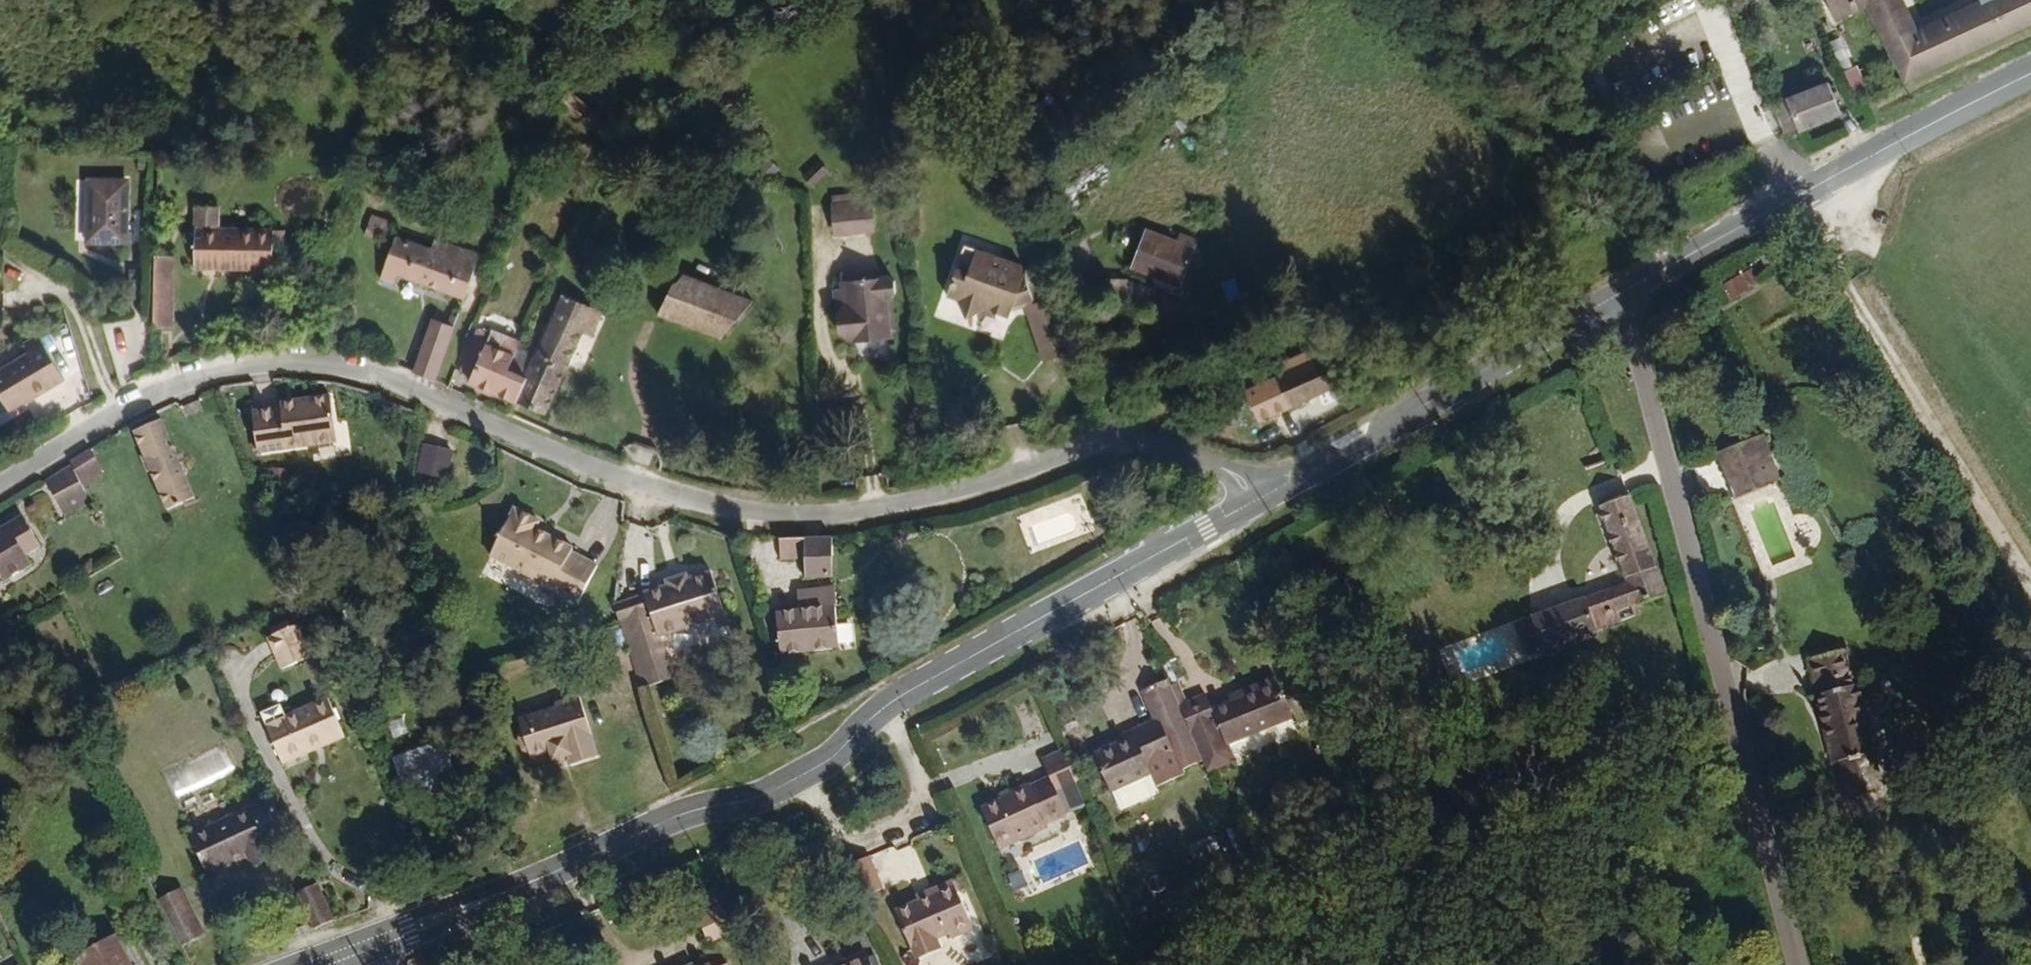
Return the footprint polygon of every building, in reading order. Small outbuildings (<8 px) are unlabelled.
[(1664,25),(1691,14),(1685,0),(1668,0),(1656,5),(1664,25)] [(1895,91),(2030,31),(2030,0),(1971,0),(1974,6),(1919,32),(1904,0),(1820,0),(1828,24),(1856,15),(1854,11),(1859,9),(1895,91)] [(1844,71),(1855,98),(1869,92),(1858,66),(1844,71)] [(584,100),(572,90),(568,102),(577,110),(584,100)] [(1755,115),(1767,147),(1825,122),(1811,93),(1755,115)] [(586,116),(592,108),(584,100),(577,110),(586,116)] [(819,164),(803,180),(816,194),(832,178),(819,164)] [(141,176),(105,173),(99,234),(135,236),(141,176)] [(875,236),(872,206),(835,210),(837,240),(875,236)] [(217,219),(195,221),(203,281),(284,273),(279,234),(220,240),(217,219)] [(374,227),(371,234),(378,236),(381,229),(374,227)] [(402,275),(470,301),(484,257),(442,241),(439,249),(401,236),(384,279),(398,285),(402,275)] [(1185,254),(1138,237),(1127,272),(1146,279),(1148,275),(1174,285),(1176,279),(1181,281),(1187,265),(1182,262),(1185,254)] [(1022,271),(978,253),(969,276),(958,272),(948,300),(958,305),(966,321),(985,313),(1008,323),(1015,309),(1033,302),(1022,271)] [(183,261),(165,258),(163,285),(182,288),(183,261)] [(1752,269),(1727,279),(1733,295),(1758,285),(1752,269)] [(758,305),(688,273),(682,285),(678,285),(663,317),(724,342),(758,305)] [(842,278),(844,295),(846,310),(841,320),(843,335),(850,342),(855,341),(857,345),(893,342),(894,336),(898,332),(898,323),(894,321),(896,317),(896,300),(899,296),(898,283),(894,280),(870,281),(870,275),(842,278)] [(182,288),(163,285),(161,303),(180,306),(182,288)] [(522,404),(551,417),(593,326),(605,330),(610,316),(572,299),(542,360),(537,369),(522,404)] [(1064,337),(1053,301),(1035,307),(1046,343),(1064,337)] [(180,306),(161,303),(160,329),(177,331),(180,306)] [(1047,364),(1072,356),(1064,337),(1046,343),(1035,307),(1027,311),(1047,364)] [(441,320),(422,374),(442,382),(461,328),(441,320)] [(528,354),(530,347),(498,333),(497,336),(485,332),(467,373),(480,379),(479,384),(522,404),(537,369),(523,364),(528,354)] [(34,350),(50,341),(48,337),(32,345),(34,350)] [(50,341),(34,350),(36,358),(0,376),(0,386),(15,411),(38,398),(42,398),(71,383),(50,341)] [(537,369),(542,360),(528,354),(523,364),(537,369)] [(1327,389),(1313,362),(1239,401),(1253,429),(1327,389)] [(343,405),(303,410),(303,416),(265,422),(272,464),(349,452),(343,405)] [(303,416),(303,410),(264,417),(265,422),(303,416)] [(1754,418),(1737,424),(1742,444),(1750,442),(1760,473),(1729,483),(1735,497),(1765,486),(1778,482),(1754,418)] [(1742,444),(1737,424),(1720,431),(1726,451),(1742,444)] [(176,518),(203,508),(190,478),(199,474),(196,464),(187,467),(171,430),(145,441),(176,518)] [(1742,444),(1726,451),(1718,453),(1729,483),(1760,473),(1750,442),(1742,444)] [(458,487),(464,461),(437,456),(432,482),(458,487)] [(109,480),(98,460),(79,470),(82,477),(93,499),(107,492),(104,484),(109,480)] [(96,505),(93,499),(82,477),(56,491),(69,518),(96,505)] [(1576,598),(1523,618),(1535,651),(1633,613),(1630,605),(1658,595),(1620,494),(1590,505),(1594,515),(1589,517),(1592,526),(1598,525),(1619,584),(1578,599),(1576,598)] [(99,510),(96,505),(69,518),(72,523),(99,510)] [(0,542),(0,589),(11,583),(14,589),(40,573),(35,563),(51,554),(33,523),(0,542)] [(537,552),(539,548),(542,541),(518,528),(494,576),(556,606),(556,608),(583,621),(602,584),(575,570),(577,567),(553,555),(552,559),(537,552)] [(553,555),(539,548),(537,552),(552,559),(553,555)] [(837,588),(835,552),(785,552),(786,572),(809,573),(811,589),(837,588)] [(617,618),(632,676),(665,666),(660,651),(726,630),(713,585),(690,592),(689,588),(669,594),(670,598),(617,618)] [(774,626),(779,665),(841,657),(838,601),(809,605),(809,622),(796,624),(774,626)] [(795,606),(796,624),(809,622),(809,605),(795,606)] [(1535,651),(1523,618),(1510,623),(1521,656),(1535,651)] [(318,665),(306,632),(279,642),(292,676),(318,665)] [(1474,681),(1492,652),(1469,638),(1452,667),(1474,681)] [(1850,648),(1812,661),(1822,697),(1817,698),(1838,763),(1841,763),(1851,801),(1890,788),(1878,751),(1884,750),(1879,732),(1850,648)] [(632,676),(640,702),(671,692),(665,666),(632,676)] [(1273,667),(1245,680),(1246,684),(1230,691),(1212,698),(1203,676),(1176,687),(1209,766),(1236,754),(1227,732),(1289,706),(1273,667)] [(1198,748),(1165,669),(1137,681),(1150,711),(1126,720),(1129,726),(1103,738),(1088,744),(1113,799),(1148,783),(1140,765),(1142,764),(1148,777),(1175,765),(1173,760),(1198,748)] [(1246,684),(1245,680),(1229,687),(1230,691),(1246,684)] [(349,741),(335,705),(274,729),(289,766),(349,741)] [(566,769),(568,773),(594,766),(580,713),(556,721),(557,724),(519,735),(523,747),(520,753),(522,762),(528,765),(529,769),(548,763),(551,773),(566,769)] [(1129,726),(1126,720),(1100,731),(1103,738),(1129,726)] [(1077,781),(1062,747),(1041,757),(1046,771),(1026,780),(1024,777),(1006,785),(1007,788),(997,792),(980,801),(996,840),(1042,819),(1044,816),(1063,807),(1055,789),(1077,781)] [(465,792),(448,752),(399,773),(413,804),(434,795),(437,804),(465,792)] [(594,766),(568,773),(569,779),(596,771),(594,766)] [(260,867),(263,875),(265,879),(285,871),(280,858),(293,853),(278,818),(202,852),(218,886),(248,874),(260,867)] [(882,881),(869,848),(844,860),(858,892),(882,881)] [(251,880),(263,875),(260,867),(248,874),(251,880)] [(969,920),(949,875),(928,886),(930,890),(893,907),(910,945),(969,920)] [(321,932),(338,924),(323,889),(306,896),(321,932)] [(175,915),(197,906),(190,892),(168,902),(175,915)] [(734,922),(722,893),(697,906),(709,933),(734,922)] [(175,915),(191,948),(213,937),(197,906),(175,915)] [(120,940),(83,961),(86,964),(135,964),(120,940)] [(856,952),(835,962),(835,964),(833,964),(861,964),(856,952)] [(684,961),(685,964),(692,964),(700,961),(696,955),(684,961)]
